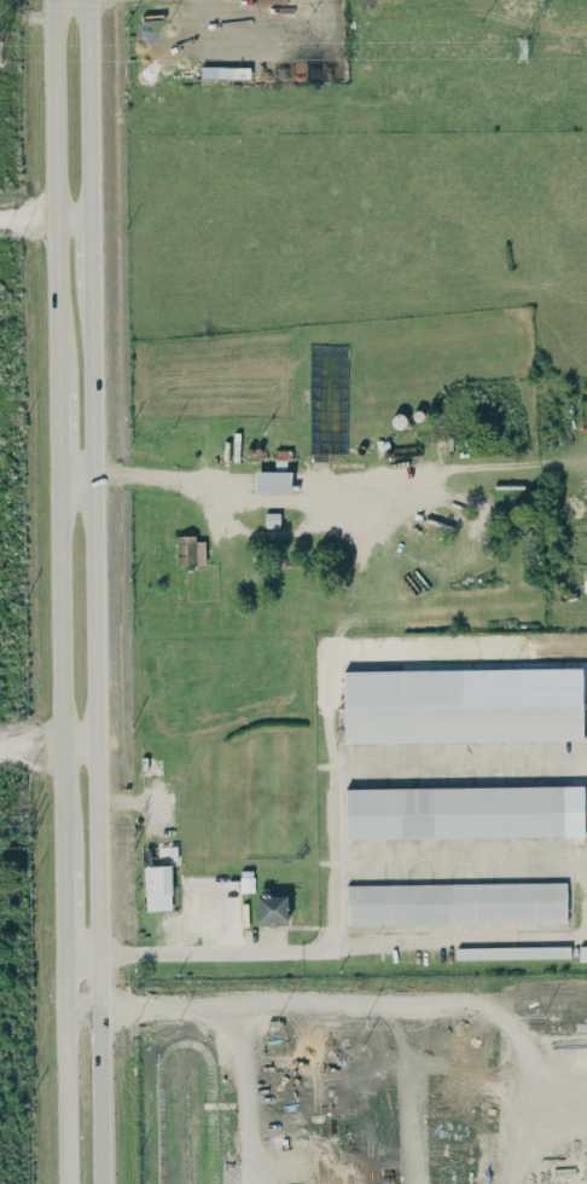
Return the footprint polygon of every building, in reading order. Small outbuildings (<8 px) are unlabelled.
[(200,77),(233,77),(233,66),(200,66),(200,77)] [(255,470),(255,490),(290,491),(290,471),(255,470)] [(279,527),(280,512),(265,512),(265,527),(279,527)] [(205,537),(178,536),(177,563),(205,564),(205,537)] [(523,704),(523,668),(343,670),(344,742),(583,739),(582,703),(523,704)] [(345,788),(345,839),(584,836),(583,785),(345,788)] [(172,909),(171,865),(144,865),(145,910),(172,909)] [(346,884),(346,924),(566,921),(566,882),(346,884)] [(256,895),(257,924),(288,923),(287,894),(256,895)] [(570,945),(456,947),(456,958),(570,957),(570,945)]
